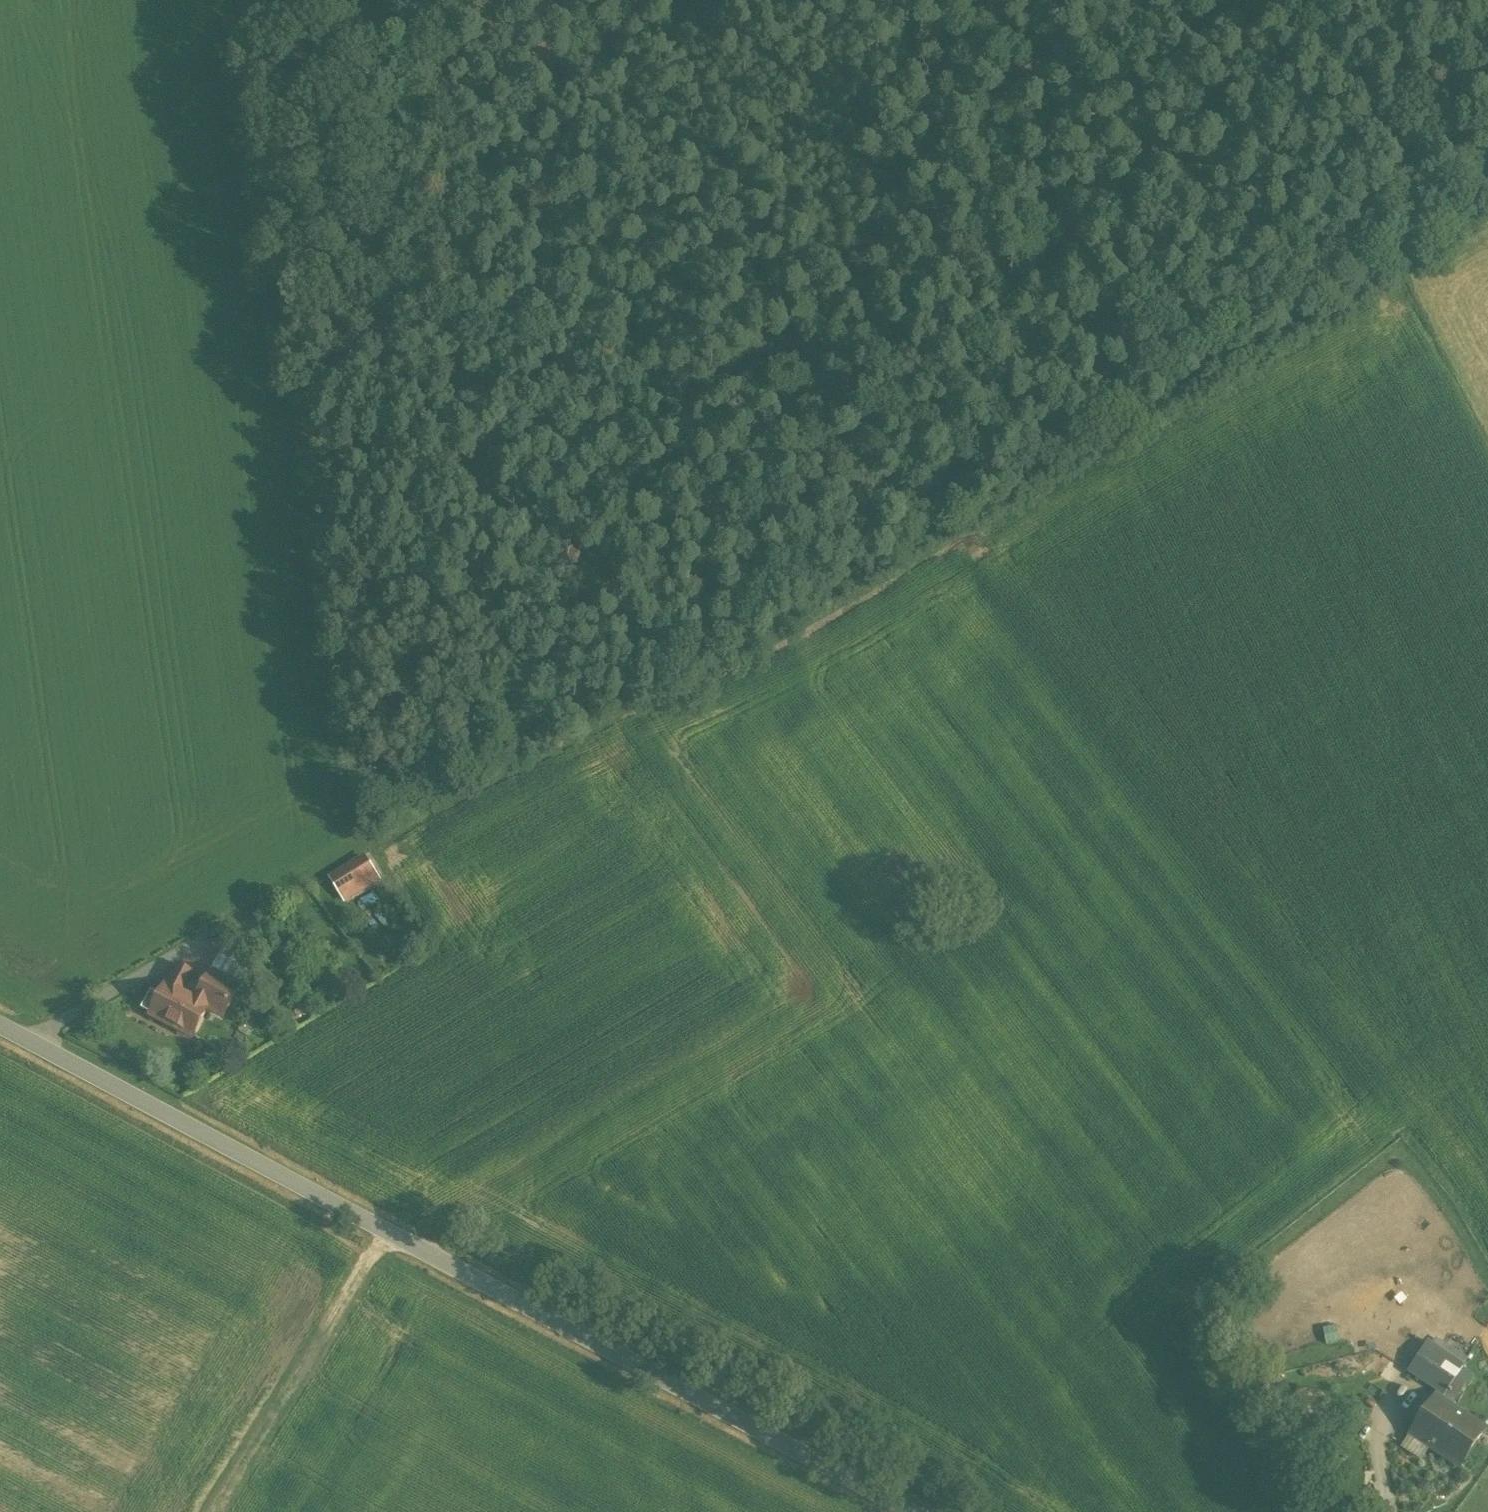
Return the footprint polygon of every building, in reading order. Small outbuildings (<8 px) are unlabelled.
[(344,902),(378,882),(364,858),(330,878),(344,902)] [(251,966),(223,951),(197,1000),(209,1007),(209,1008),(224,1017),(251,966)] [(177,964),(167,984),(185,994),(196,974),(177,964)] [(151,1014),(193,1037),(209,1008),(209,1007),(197,1000),(185,994),(167,984),(160,995),(151,991),(142,1008),(151,1013),(151,1014)] [(1339,1324),(1326,1325),(1328,1340),(1341,1339),(1339,1324)] [(1438,1391),(1436,1396),(1451,1406),(1466,1384),(1456,1377),(1464,1365),(1427,1341),(1407,1371),(1438,1391)] [(1451,1406),(1436,1396),(1410,1434),(1460,1467),(1486,1429),(1451,1406)]
